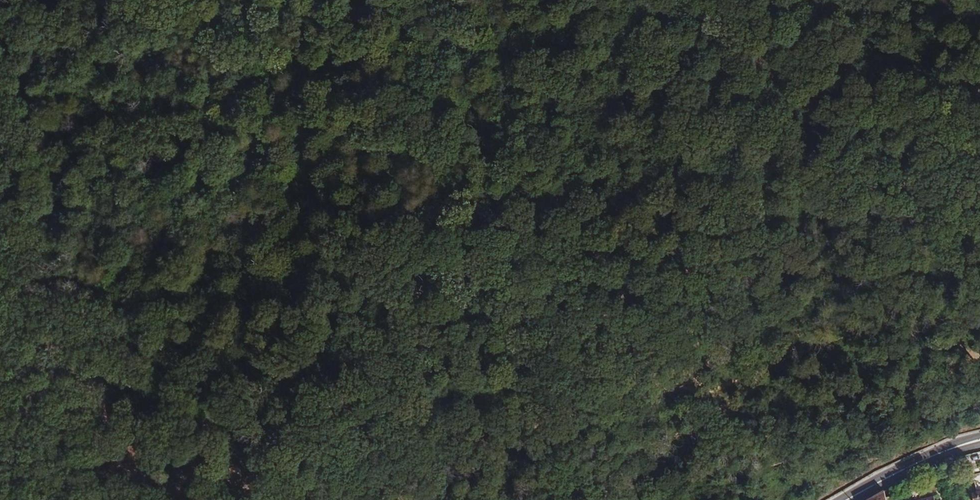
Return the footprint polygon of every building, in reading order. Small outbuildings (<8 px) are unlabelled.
[(884,490),(877,494),(868,499),(887,499),(884,490)] [(972,493),(973,499),(979,499),(979,491),(972,493)]
